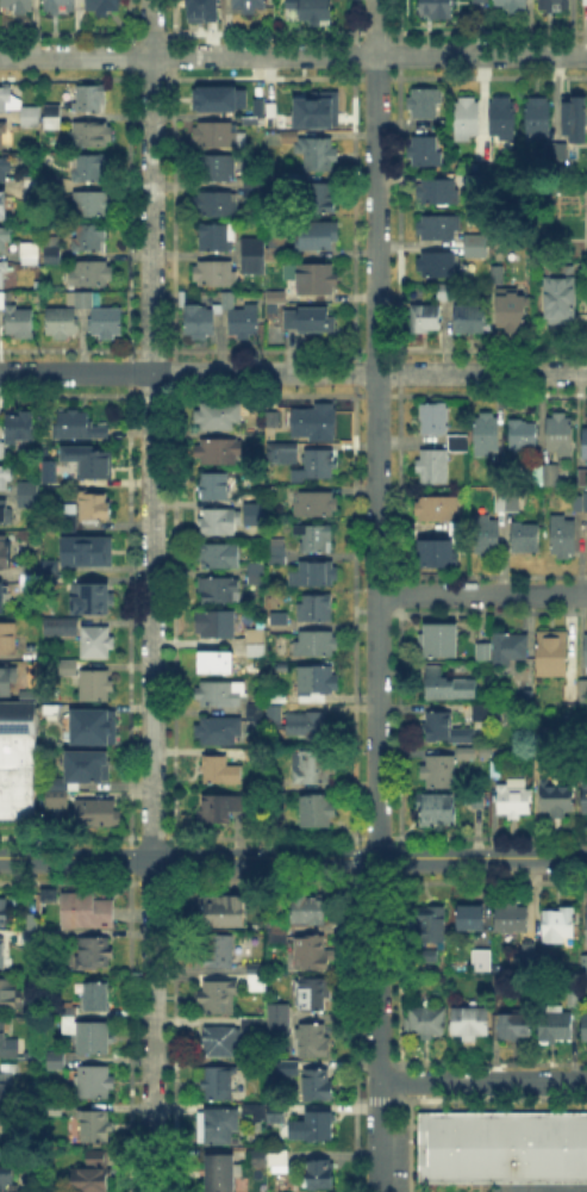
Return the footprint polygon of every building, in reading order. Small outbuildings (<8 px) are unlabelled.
[(4,14),(4,0),(32,0),(32,14),(4,14)] [(45,11),(46,0),(76,0),(76,11),(68,11),(68,6),(60,6),(60,11),(45,11)] [(88,12),(88,0),(120,0),(120,13),(115,13),(115,12),(107,12),(107,13),(99,13),(99,12),(88,12)] [(216,0),(185,0),(185,21),(216,21),(216,0)] [(235,12),(235,0),(266,0),(266,12),(235,12)] [(296,10),(296,0),(332,0),(332,23),(302,23),(302,10),(296,10)] [(419,18),(419,0),(452,0),(452,18),(419,18)] [(495,6),(495,0),(529,0),(529,11),(523,11),(523,12),(511,12),(511,10),(507,10),(507,6),(495,6)] [(541,12),(541,0),(570,0),(570,12),(562,12),(562,4),(554,4),(554,12),(541,12)] [(13,112),(0,112),(0,88),(13,88),(13,112)] [(105,88),(105,112),(76,112),(76,88),(105,88)] [(194,92),(200,92),(200,89),(235,89),(235,112),(199,112),(199,107),(193,107),(194,92)] [(411,107),(411,97),(414,97),(414,89),(441,89),(441,119),(416,119),(416,107),(411,107)] [(335,130),(295,129),(295,99),(311,99),(311,92),(341,92),(341,117),(335,117),(335,130)] [(461,98),(475,98),(475,104),(480,104),(480,139),(456,139),(456,103),(461,103),(461,98)] [(526,129),(526,101),(530,101),(530,98),(547,98),(547,104),(551,104),(551,137),(526,137),(526,129)] [(566,99),(586,99),(586,141),(566,141),(566,99)] [(516,100),(514,114),(517,114),(517,131),(514,131),(514,143),(499,143),(500,137),(491,137),(491,100),(516,100)] [(42,116),(42,103),(61,103),(61,116),(42,116)] [(277,103),(277,128),(267,128),(267,103),(277,103)] [(21,129),(21,106),(39,106),(39,129),(21,129)] [(44,130),(44,117),(62,117),(62,130),(44,130)] [(242,126),(242,118),(264,118),(264,126),(242,126)] [(196,124),(237,124),(237,135),(246,135),(246,147),(196,147),(196,124)] [(71,147),(71,132),(76,132),(76,125),(108,125),(108,128),(113,128),(113,144),(111,144),(111,147),(71,147)] [(299,132),(299,139),(333,141),(333,149),(339,149),(339,163),(333,163),(333,173),(305,173),(305,154),(293,154),(294,144),(281,144),(281,132),(299,132)] [(439,151),(439,168),(411,167),(412,159),(408,159),(408,147),(412,147),(412,138),(439,139),(439,151)] [(556,161),(547,161),(547,143),(557,143),(556,161)] [(556,161),(557,143),(568,143),(568,161),(556,161)] [(105,156),(105,182),(76,182),(76,156),(105,156)] [(200,156),(236,156),(236,181),(200,181),(200,156)] [(11,184),(0,184),(0,157),(1,157),(1,163),(11,163),(11,184)] [(246,195),(246,180),(257,180),(257,175),(264,175),(264,195),(246,195)] [(458,181),(458,204),(421,204),(421,199),(418,199),(418,186),(421,186),(421,180),(458,181)] [(333,186),(333,195),(335,195),(335,215),(310,215),(310,186),(333,186)] [(110,193),(110,199),(114,199),(114,211),(110,211),(110,216),(75,216),(75,192),(110,193)] [(233,193),(233,200),(237,200),(237,217),(198,216),(198,207),(194,207),(194,197),(198,197),(198,193),(233,193)] [(423,240),(423,231),(420,231),(420,222),(424,222),(424,216),(460,216),(460,231),(455,231),(455,241),(423,240)] [(335,253),(300,253),(300,222),(339,222),(339,242),(335,242),(335,253)] [(201,252),(201,223),(236,223),(235,252),(201,252)] [(102,253),(74,253),(74,238),(79,238),(79,224),(107,225),(107,243),(102,243),(102,253)] [(7,252),(0,252),(0,228),(10,228),(10,244),(7,244),(7,252)] [(287,247),(270,247),(270,235),(287,235),(287,247)] [(243,275),(243,238),(264,238),(264,275),(243,275)] [(482,247),(467,247),(467,238),(486,238),(486,247),(482,247)] [(46,263),(48,240),(61,240),(61,263),(46,263)] [(21,256),(21,243),(37,243),(37,256),(21,256)] [(467,257),(467,247),(482,247),(481,257),(467,257)] [(281,259),(281,260),(269,260),(269,249),(281,249),(281,259)] [(281,259),(281,249),(295,249),(295,259),(281,259)] [(420,259),(423,259),(423,255),(461,255),(461,279),(424,278),(424,274),(420,274),(420,259)] [(21,265),(21,256),(38,256),(38,265),(21,265)] [(77,261),(107,261),(107,266),(111,267),(111,286),(69,286),(69,271),(77,271),(77,261)] [(237,261),(237,286),(199,286),(199,278),(195,278),(195,267),(199,267),(199,261),(237,261)] [(5,288),(0,288),(0,263),(10,263),(10,274),(5,274),(5,288)] [(298,266),(333,266),(333,274),(338,274),(338,284),(333,284),(333,296),(298,296),(298,266)] [(492,283),(492,267),(502,267),(502,283),(492,283)] [(549,278),(549,273),(574,273),(575,278),(577,278),(577,324),(575,324),(575,325),(548,325),(548,324),(545,323),(545,278),(549,278)] [(458,300),(437,300),(437,284),(458,284),(458,300)] [(68,305),(68,291),(102,291),(102,305),(68,305)] [(221,308),(221,292),(232,293),(232,308),(221,308)] [(270,302),(270,292),(283,292),(283,302),(270,302)] [(516,293),(516,297),(529,297),(529,309),(525,309),(524,327),(518,327),(518,335),(506,335),(506,327),(499,327),(499,293),(516,293)] [(431,335),(411,335),(412,305),(442,305),(442,330),(431,330),(431,335)] [(485,306),(485,333),(457,333),(457,306),(485,306)] [(183,308),(201,308),(201,312),(213,312),(213,335),(207,335),(207,341),(193,341),(193,334),(183,334),(183,308)] [(18,309),(18,311),(33,311),(33,337),(6,337),(6,309),(18,309)] [(69,335),(69,341),(55,341),(55,335),(48,335),(48,309),(77,310),(77,335),(69,335)] [(100,341),(100,335),(93,335),(93,331),(88,331),(88,321),(93,321),(93,310),(123,310),(123,336),(115,336),(115,341),(100,341)] [(251,334),(251,340),(241,340),(241,334),(229,334),(230,310),(260,310),(260,334),(251,334)] [(287,310),(329,310),(329,321),(338,321),(338,333),(286,331),(287,310)] [(413,417),(413,402),(449,402),(449,436),(420,436),(421,417),(413,417)] [(198,404),(241,405),(241,433),(198,432),(198,404)] [(294,406),(338,406),(338,440),(294,440),(294,406)] [(275,410),(263,410),(264,425),(275,425),(275,410)] [(7,412),(35,412),(35,443),(7,443),(7,412)] [(88,412),(88,428),(111,428),(110,441),(60,440),(60,412),(88,412)] [(269,428),(269,412),(280,412),(280,428),(269,428)] [(494,414),(494,418),(501,418),(501,454),(475,454),(475,418),(481,418),(481,414),(494,414)] [(550,414),(573,414),(573,455),(549,455),(550,414)] [(520,420),(520,423),(538,423),(538,452),(510,451),(510,420),(520,420)] [(450,451),(450,435),(467,435),(466,451),(450,451)] [(242,461),(242,466),(201,466),(201,461),(196,461),(196,447),(201,447),(201,439),(243,439),(243,461),(242,461)] [(266,462),(266,443),(299,443),(299,462),(266,462)] [(110,452),(110,480),(80,480),(80,462),(61,462),(61,447),(94,447),(94,452),(110,452)] [(450,451),(449,485),(421,484),(421,476),(416,476),(416,459),(421,459),(421,449),(450,451)] [(336,452),(336,479),(306,478),(306,452),(336,452)] [(11,492),(0,492),(0,466),(11,466),(11,492)] [(535,467),(558,467),(558,486),(535,486),(535,467)] [(202,502),(204,472),(230,472),(230,502),(202,502)] [(40,477),(39,489),(50,489),(50,477),(40,477)] [(19,485),(38,485),(38,507),(19,507),(19,485)] [(270,495),(270,485),(286,485),(286,495),(270,495)] [(497,489),(519,489),(519,511),(497,511),(497,489)] [(585,514),(575,514),(575,491),(585,491),(585,514)] [(295,496),(301,496),(301,493),(333,493),(333,515),(295,515),(295,496)] [(110,495),(110,521),(81,521),(81,495),(110,495)] [(456,497),(456,521),(419,520),(419,497),(456,497)] [(11,524),(0,524),(0,502),(11,502),(11,524)] [(61,511),(61,504),(76,504),(76,513),(61,511)] [(245,511),(245,504),(267,504),(267,526),(235,524),(235,535),(202,535),(202,511),(245,511)] [(62,528),(62,515),(76,515),(76,528),(62,528)] [(501,519),(500,555),(475,554),(476,519),(501,519)] [(575,520),(575,560),(554,560),(554,520),(575,520)] [(513,523),(541,523),(539,555),(513,555),(513,523)] [(333,527),(333,545),(329,545),(329,554),(307,554),(307,536),(295,536),(295,527),(333,527)] [(77,538),(80,539),(105,539),(105,565),(64,565),(64,539),(67,539),(69,538),(77,538)] [(273,564),(273,539),(287,539),(287,564),(273,564)] [(420,539),(454,539),(454,550),(461,550),(460,569),(420,567),(420,539)] [(13,572),(0,572),(0,540),(13,540),(13,572)] [(202,569),(202,544),(239,544),(239,570),(202,569)] [(42,563),(58,561),(58,572),(42,572),(42,563)] [(301,586),(291,586),(291,571),(301,571),(301,563),(333,563),(333,586),(301,586)] [(249,583),(249,564),(267,564),(267,583),(249,583)] [(37,565),(37,590),(21,590),(21,565),(37,565)] [(236,595),(236,604),(206,603),(206,594),(200,594),(200,578),(242,579),(242,595),(236,595)] [(80,615),(81,586),(108,586),(108,595),(113,595),(113,607),(110,607),(110,615),(80,615)] [(301,596),(333,597),(333,622),(301,622),(301,596)] [(219,641),(199,640),(199,613),(238,613),(238,641),(219,641)] [(79,622),(79,634),(46,633),(46,622),(79,622)] [(17,654),(0,654),(0,625),(17,625),(17,654)] [(424,658),(424,625),(460,626),(460,658),(424,658)] [(83,628),(112,628),(112,659),(83,659),(83,628)] [(568,632),(568,676),(537,676),(537,632),(568,632)] [(249,657),(249,633),(269,633),(269,657),(249,657)] [(511,671),(495,671),(495,633),(530,633),(530,660),(511,660),(511,671)] [(337,634),(336,659),(341,660),(341,695),(298,695),(298,634),(337,634)] [(477,663),(477,642),(491,642),(491,663),(477,663)] [(24,659),(24,648),(39,648),(39,659),(24,659)] [(242,657),(242,666),(249,666),(249,677),(196,676),(196,656),(202,656),(202,652),(242,653),(242,657)] [(444,664),(444,678),(477,678),(477,700),(426,700),(426,663),(444,664)] [(76,672),(76,679),(61,679),(61,664),(76,664),(76,672)] [(13,697),(0,697),(0,669),(19,670),(19,684),(13,683),(13,697)] [(79,679),(79,672),(114,672),(114,702),(79,702),(79,679)] [(245,682),(245,708),(201,708),(201,701),(196,701),(196,690),(201,690),(201,681),(245,682)] [(566,703),(566,685),(577,685),(577,703),(566,703)] [(19,699),(19,690),(36,690),(36,699),(19,699)] [(33,818),(35,701),(0,700),(0,818),(33,818)] [(476,722),(476,706),(494,706),(494,722),(476,722)] [(249,721),(249,708),(262,708),(262,721),(249,721)] [(267,727),(267,709),(283,709),(283,727),(267,727)] [(454,710),(454,728),(477,728),(477,746),(455,746),(455,741),(426,741),(426,710),(454,710)] [(75,712),(110,713),(110,745),(75,745),(75,712)] [(287,737),(287,714),(325,714),(325,737),(287,737)] [(237,738),(237,746),(201,746),(201,739),(195,739),(195,727),(201,727),(201,719),(244,719),(244,738),(237,738)] [(533,727),(561,727),(560,751),(533,751),(533,727)] [(473,758),(474,746),(455,745),(455,757),(473,758)] [(458,763),(458,751),(475,751),(475,763),(458,763)] [(104,782),(104,784),(65,784),(65,781),(65,752),(110,752),(108,762),(111,762),(111,782),(104,782)] [(327,753),(327,763),(336,763),(336,776),(327,776),(327,784),(294,784),(294,752),(327,753)] [(424,757),(457,757),(457,789),(424,789),(424,757)] [(204,758),(230,758),(230,768),(243,768),(243,782),(204,782),(204,758)] [(489,777),(489,762),(499,762),(499,777),(489,777)] [(580,776),(579,812),(586,812),(586,776),(580,776)] [(65,781),(46,780),(45,793),(48,793),(65,793),(65,784),(65,781)] [(544,786),(573,786),(573,812),(544,812),(544,786)] [(499,789),(531,789),(531,817),(499,817),(499,789)] [(473,811),(473,791),(486,791),(486,811),(473,811)] [(48,811),(48,793),(65,793),(69,793),(69,812),(48,811)] [(232,825),(210,825),(210,796),(244,796),(244,813),(232,813),(232,825)] [(332,796),(332,803),(338,803),(338,818),(332,818),(332,827),(301,827),(302,796),(332,796)] [(419,830),(419,799),(452,799),(452,830),(419,830)] [(77,828),(77,801),(118,801),(118,828),(77,828)] [(45,905),(45,889),(60,889),(60,905),(45,905)] [(94,894),(94,900),(114,900),(114,929),(63,927),(64,894),(94,894)] [(293,925),(293,895),(326,895),(326,925),(293,925)] [(202,927),(202,896),(246,896),(245,927),(202,927)] [(10,927),(0,927),(0,899),(10,899),(10,927)] [(416,933),(416,905),(448,905),(448,943),(423,943),(423,933),(416,933)] [(483,908),(483,930),(460,930),(460,908),(483,908)] [(494,935),(494,908),(529,908),(529,935),(494,935)] [(576,909),(576,948),(544,948),(544,909),(576,909)] [(26,929),(26,913),(38,913),(38,929),(26,929)] [(271,940),(271,915),(287,915),(287,940),(271,940)] [(26,929),(38,929),(38,945),(21,945),(21,929),(26,929)] [(207,968),(207,935),(236,935),(235,968),(207,968)] [(525,956),(525,936),(533,936),(533,956),(525,956)] [(79,968),(80,937),(111,937),(111,968),(79,968)] [(324,937),(324,950),(335,950),(335,961),(324,961),(324,970),(295,970),(295,937),(324,937)] [(418,964),(418,949),(438,950),(438,964),(418,964)] [(472,970),(472,950),(493,950),(492,970),(472,970)] [(538,957),(557,957),(557,973),(538,973),(538,957)] [(263,958),(263,970),(266,970),(266,988),(249,988),(250,971),(248,971),(248,958),(263,958)] [(493,991),(493,971),(505,971),(505,991),(493,991)] [(296,1013),(298,979),(329,979),(327,1013),(296,1013)] [(23,1011),(0,1011),(0,980),(18,980),(18,994),(24,994),(23,1011)] [(235,1017),(202,1017),(202,981),(239,981),(239,992),(235,992),(235,1017)] [(113,985),(112,1012),(82,1012),(83,985),(113,985)] [(568,1008),(568,991),(579,991),(579,1008),(568,1008)] [(270,1002),(292,1002),(292,1031),(270,1031),(270,1002)] [(76,1017),(67,1017),(67,1006),(76,1006),(76,1017)] [(452,1039),(452,1007),(491,1008),(489,1039),(452,1039)] [(405,1037),(405,1008),(447,1008),(447,1038),(405,1037)] [(498,1043),(499,1014),(532,1014),(532,1043),(498,1043)] [(542,1043),(542,1014),(575,1014),(575,1043),(542,1043)] [(67,1017),(76,1017),(76,1030),(62,1030),(62,1017),(67,1017)] [(242,1026),(242,1017),(266,1017),(266,1026),(242,1026)] [(18,1060),(0,1059),(0,1022),(6,1022),(6,1041),(18,1041),(18,1060)] [(112,1025),(112,1055),(79,1055),(79,1025),(112,1025)] [(205,1058),(205,1026),(237,1026),(237,1058),(205,1058)] [(299,1026),(330,1026),(329,1055),(299,1055),(299,1026)] [(48,1072),(48,1050),(67,1050),(65,1072),(48,1072)] [(283,1069),(283,1060),(298,1060),(298,1069),(283,1069)] [(1,1064),(1,1074),(19,1074),(19,1066),(1,1064)] [(113,1069),(113,1099),(79,1099),(79,1069),(113,1069)] [(238,1069),(238,1092),(231,1092),(231,1100),(206,1100),(206,1069),(238,1069)] [(333,1073),(333,1101),(306,1100),(306,1072),(333,1073)] [(6,1099),(0,1099),(0,1075),(4,1075),(13,1075),(13,1093),(6,1093),(6,1099)] [(43,1111),(44,1099),(61,1100),(60,1112),(43,1111)] [(264,1105),(264,1113),(263,1113),(263,1122),(252,1122),(252,1113),(244,1113),(244,1104),(264,1105)] [(269,1124),(269,1105),(286,1105),(286,1124),(269,1124)] [(233,1142),(233,1147),(206,1147),(206,1142),(199,1142),(200,1112),(207,1112),(207,1109),(239,1109),(239,1134),(233,1134),(233,1142)] [(291,1140),(291,1123),(307,1123),(307,1111),(333,1111),(333,1140),(291,1140)] [(418,1111),(586,1111),(586,1181),(418,1181),(418,1111)] [(79,1120),(79,1112),(113,1112),(113,1137),(98,1137),(98,1142),(85,1142),(85,1120),(79,1120)] [(108,1150),(107,1191),(73,1191),(73,1167),(87,1167),(87,1150),(108,1150)] [(250,1167),(250,1151),(267,1151),(267,1167),(250,1167)] [(289,1166),(289,1173),(271,1173),(271,1166),(269,1166),(269,1153),(289,1153),(289,1166)] [(232,1156),(232,1191),(208,1191),(208,1156),(232,1156)] [(306,1159),(331,1159),(331,1186),(306,1186),(306,1159)] [(14,1186),(0,1186),(0,1169),(14,1169),(14,1186)]
